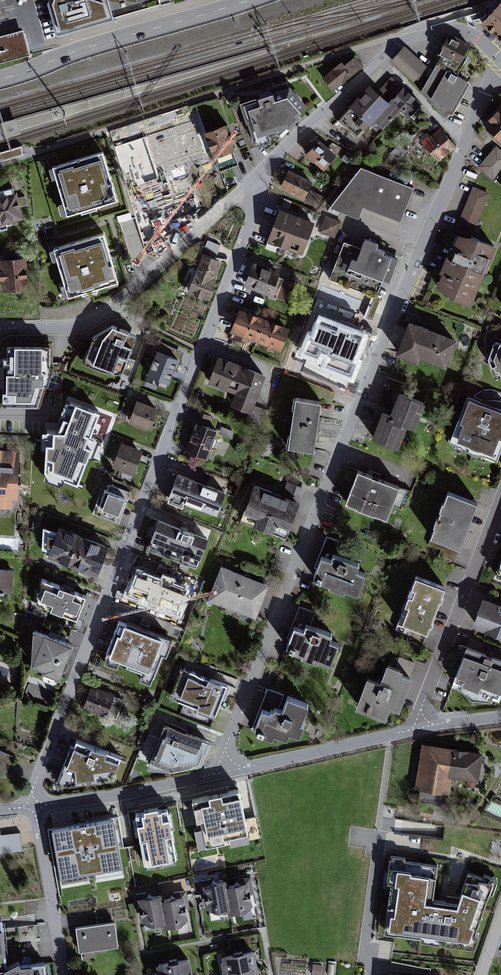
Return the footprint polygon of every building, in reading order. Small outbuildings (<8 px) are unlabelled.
[(49,5),(58,34),(107,19),(100,0),(50,0),(49,5)] [(482,24),(500,42),(500,4),(482,24)] [(30,54),(23,29),(0,36),(0,62),(30,54)] [(470,46),(449,34),(437,54),(442,56),(421,92),(447,118),(449,115),(453,116),(471,84),(457,75),(468,57),(465,55),(470,46)] [(430,69),(407,49),(395,62),(417,83),(430,69)] [(342,57),(321,73),(332,88),(353,72),(342,57)] [(369,85),(337,121),(357,139),(370,125),(380,134),(401,110),(410,118),(412,115),(415,117),(423,109),(419,106),(422,104),(391,76),(377,92),(369,85)] [(290,83),(237,98),(251,147),(269,142),(299,113),(290,83)] [(483,125),(500,144),(500,108),(483,125)] [(0,119),(0,137),(21,131),(16,115),(0,119)] [(223,121),(203,129),(212,155),(232,147),(223,121)] [(453,146),(440,128),(422,141),(436,159),(453,146)] [(199,134),(184,140),(191,156),(205,150),(199,134)] [(172,135),(139,147),(151,181),(185,168),(172,135)] [(336,154),(318,140),(305,157),(324,171),(336,154)] [(23,155),(22,151),(21,147),(0,153),(0,162),(23,155)] [(105,149),(48,165),(62,217),(119,201),(105,149)] [(494,149),(480,168),(493,178),(500,168),(500,154),(494,149)] [(358,165),(328,204),(357,215),(361,205),(400,218),(412,186),(358,165)] [(285,169),(277,185),(303,197),(311,181),(285,169)] [(0,192),(0,223),(24,216),(16,187),(0,192)] [(491,195),(474,189),(459,227),(476,234),(491,195)] [(301,253),(313,221),(278,208),(266,239),(301,253)] [(340,221),(323,214),(316,232),(334,238),(340,221)] [(496,247),(457,231),(432,292),(471,307),(496,247)] [(99,233),(51,247),(66,296),(114,281),(99,233)] [(327,278),(373,296),(380,278),(388,281),(398,256),(373,246),(375,241),(360,235),(356,246),(342,240),(327,278)] [(0,257),(0,290),(25,288),(23,255),(0,257)] [(200,255),(186,293),(206,301),(220,263),(200,255)] [(279,271),(249,260),(240,285),(269,296),(279,271)] [(300,375),(343,392),(380,299),(373,296),(327,278),(295,359),(305,363),(300,375)] [(286,328),(235,308),(226,330),(278,350),(286,328)] [(88,336),(72,378),(126,397),(148,341),(108,325),(88,336)] [(456,341),(409,325),(399,353),(446,370),(456,341)] [(7,357),(7,365),(11,365),(12,393),(8,393),(8,403),(40,402),(44,387),(54,387),(52,343),(9,345),(10,356),(7,357)] [(495,347),(488,366),(495,382),(500,383),(500,343),(495,347)] [(156,344),(147,369),(171,378),(180,352),(156,344)] [(261,371),(213,354),(204,380),(229,389),(225,403),(247,410),(261,371)] [(270,379),(274,369),(267,366),(263,377),(270,379)] [(78,424),(101,432),(111,405),(76,392),(69,412),(77,415),(74,422),(78,424)] [(420,405),(394,396),(387,416),(377,413),(368,439),(396,449),(405,423),(413,426),(420,405)] [(292,397),(285,446),(310,450),(317,401),(292,397)] [(464,398),(449,442),(492,457),(500,432),(500,410),(464,398)] [(134,402),(127,423),(148,431),(156,410),(134,402)] [(67,418),(49,411),(40,435),(55,440),(54,445),(61,447),(60,451),(67,453),(65,459),(89,467),(101,432),(78,424),(77,427),(65,423),(67,418)] [(195,411),(182,450),(205,457),(214,429),(208,427),(211,416),(195,411)] [(120,443),(111,468),(132,475),(141,451),(120,443)] [(9,511),(9,504),(18,504),(18,451),(0,451),(0,511),(9,511)] [(399,487),(356,469),(343,501),(387,518),(399,487)] [(173,472),(164,496),(213,513),(221,489),(173,472)] [(296,501),(251,483),(238,518),(282,535),(296,501)] [(102,490),(92,515),(117,526),(130,495),(110,487),(108,492),(102,490)] [(475,505),(447,495),(432,539),(460,549),(475,505)] [(204,537),(154,517),(143,543),(194,564),(204,537)] [(55,526),(43,558),(94,577),(106,544),(55,526)] [(367,576),(324,559),(316,581),(359,597),(367,576)] [(205,598),(252,616),(264,582),(217,564),(205,598)] [(133,566),(124,593),(154,604),(157,595),(169,600),(175,580),(133,566)] [(0,568),(0,591),(10,592),(11,568),(0,568)] [(82,594),(38,577),(35,604),(74,618),(82,594)] [(444,588),(416,578),(400,622),(427,632),(444,588)] [(481,601),(472,624),(500,635),(500,608),(481,601)] [(120,622),(106,658),(155,677),(168,640),(120,622)] [(340,644),(293,625),(284,648),(332,666),(340,644)] [(72,645),(33,628),(31,668),(59,678),(72,645)] [(464,653),(451,689),(499,706),(500,699),(500,665),(464,653)] [(410,677),(384,667),(377,686),(366,681),(356,706),(384,717),(389,703),(398,707),(410,677)] [(188,679),(179,703),(199,711),(198,713),(213,719),(226,688),(208,681),(206,686),(188,679)] [(88,683),(80,707),(105,714),(112,691),(88,683)] [(310,707),(271,691),(256,728),(295,743),(310,707)] [(208,738),(162,721),(145,766),(172,770),(199,763),(208,738)] [(102,754),(76,743),(74,750),(71,748),(54,789),(112,782),(120,759),(107,754),(102,754)] [(482,752),(422,745),(417,789),(448,792),(449,777),(478,780),(482,752)] [(0,751),(0,773),(4,774),(10,755),(0,751)] [(238,792),(191,802),(203,851),(250,840),(238,792)] [(144,815),(135,817),(144,871),(178,865),(168,812),(159,814),(158,810),(144,813),(144,815)] [(113,821),(52,832),(61,885),(123,873),(113,821)] [(22,850),(20,831),(0,833),(0,853),(22,850)] [(493,882),(469,875),(457,905),(433,902),(437,867),(394,861),(382,935),(469,948),(493,882)] [(211,879),(199,881),(201,895),(204,894),(207,910),(215,914),(228,912),(229,917),(246,914),(253,907),(251,896),(255,895),(251,877),(239,880),(236,884),(228,885),(228,883),(219,885),(211,879)] [(147,892),(133,895),(136,909),(139,908),(142,924),(150,928),(163,925),(164,930),(181,927),(188,921),(186,909),(190,908),(186,890),(174,893),(171,897),(163,899),(163,896),(154,898),(147,892)] [(0,919),(0,973),(8,972),(3,918),(0,919)] [(114,923),(76,929),(79,952),(118,946),(114,923)] [(219,958),(223,974),(259,974),(254,951),(219,958)] [(156,968),(157,974),(192,974),(190,962),(156,968)]
